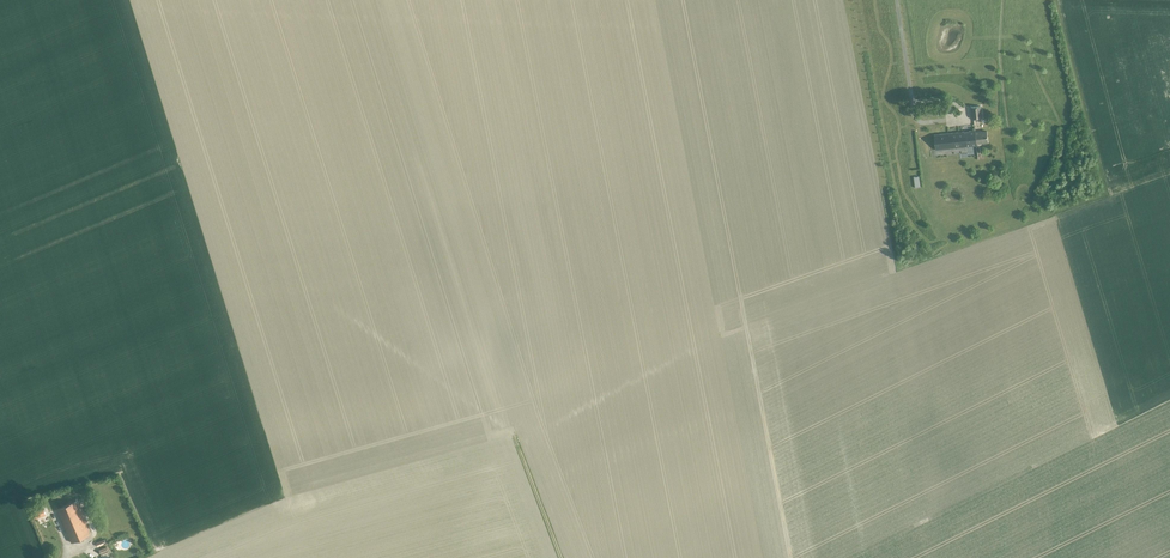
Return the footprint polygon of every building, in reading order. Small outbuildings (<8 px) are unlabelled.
[(980,106),(970,107),(971,119),(982,118),(980,106)] [(975,144),(987,142),(986,131),(974,132),(974,131),(934,135),(936,150),(975,146),(975,144)] [(71,542),(90,534),(76,501),(57,509),(71,542)] [(46,514),(43,507),(34,511),(36,515),(33,516),(35,519),(46,514)]
